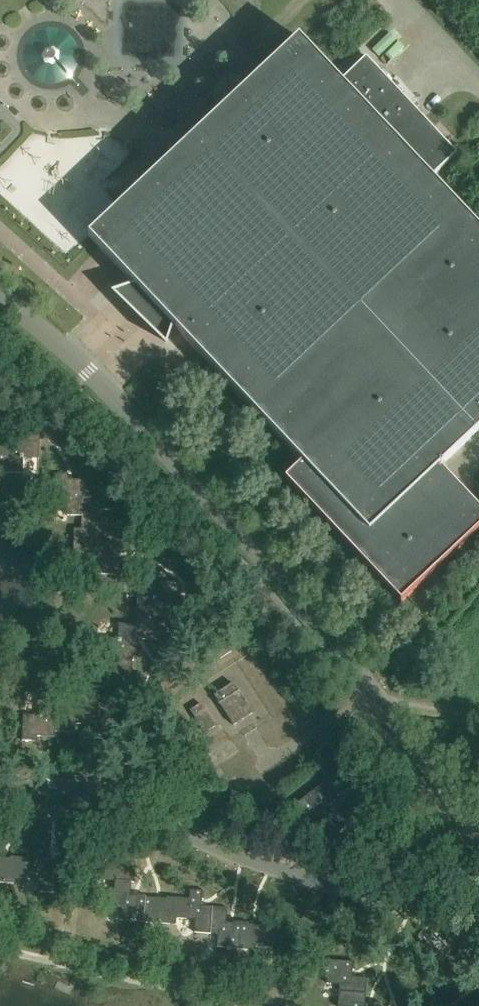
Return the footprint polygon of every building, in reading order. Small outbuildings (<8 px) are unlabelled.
[(82,80),(77,27),(29,32),(34,85),(82,80)] [(478,529),(478,509),(467,496),(441,467),(478,431),(478,229),(431,178),(457,153),(424,119),(367,57),(340,82),(333,74),(300,38),(89,236),(137,289),(119,295),(166,342),(172,325),(204,359),(302,463),(285,480),(401,603),(478,529)] [(76,249),(85,233),(76,228),(67,243),(76,249)] [(23,473),(24,458),(39,459),(40,433),(25,433),(25,438),(7,437),(7,442),(0,442),(0,472),(23,473)] [(69,475),(54,474),(53,500),(68,500),(68,515),(82,516),(82,529),(75,529),(74,558),(89,558),(89,573),(114,574),(114,559),(109,559),(110,541),(105,541),(105,522),(97,521),(97,509),(111,510),(111,495),(105,495),(105,486),(86,485),(86,480),(68,480),(69,475)] [(179,583),(154,582),(153,597),(138,596),(137,625),(119,624),(118,639),(103,638),(102,668),(109,668),(108,681),(98,680),(97,696),(82,695),(81,709),(68,709),(68,702),(40,700),(39,716),(24,715),(22,741),(37,741),(37,736),(55,737),(55,732),(74,733),(75,724),(87,725),(86,738),(101,739),(101,733),(110,733),(111,714),(116,714),(117,696),(122,696),(123,676),(132,677),(133,657),(138,657),(139,640),(158,641),(158,634),(167,635),(168,615),(173,615),(174,598),(179,598),(179,583)] [(214,664),(232,651),(226,642),(208,656),(214,664)] [(215,696),(234,726),(253,713),(234,684),(215,696)] [(190,710),(205,733),(216,726),(201,703),(190,710)] [(364,813),(336,774),(297,802),(307,817),(316,810),(333,834),(364,813)] [(19,886),(20,880),(38,881),(37,894),(53,895),(55,868),(43,868),(44,861),(47,861),(48,853),(33,852),(33,860),(10,859),(9,862),(0,861),(0,885),(19,886)] [(114,855),(103,854),(100,880),(114,882),(112,907),(120,908),(119,920),(130,921),(130,922),(134,923),(134,922),(175,925),(176,919),(195,920),(194,933),(217,935),(216,947),(227,948),(227,949),(232,950),(232,948),(273,952),(275,925),(263,924),(263,927),(251,926),(252,923),(234,922),(234,925),(226,924),(228,909),(200,907),(201,900),(204,900),(204,892),(190,890),(189,899),(166,897),(165,900),(145,898),(145,896),(136,895),(136,898),(129,897),(130,883),(135,883),(137,857),(125,856),(125,859),(113,858),(114,855)] [(328,961),(328,968),(327,968),(326,973),(327,973),(327,984),(340,985),(338,1005),(381,1005),(381,1001),(373,1001),(373,1003),(365,1003),(367,979),(351,978),(352,971),(355,971),(355,963),(328,961)]
